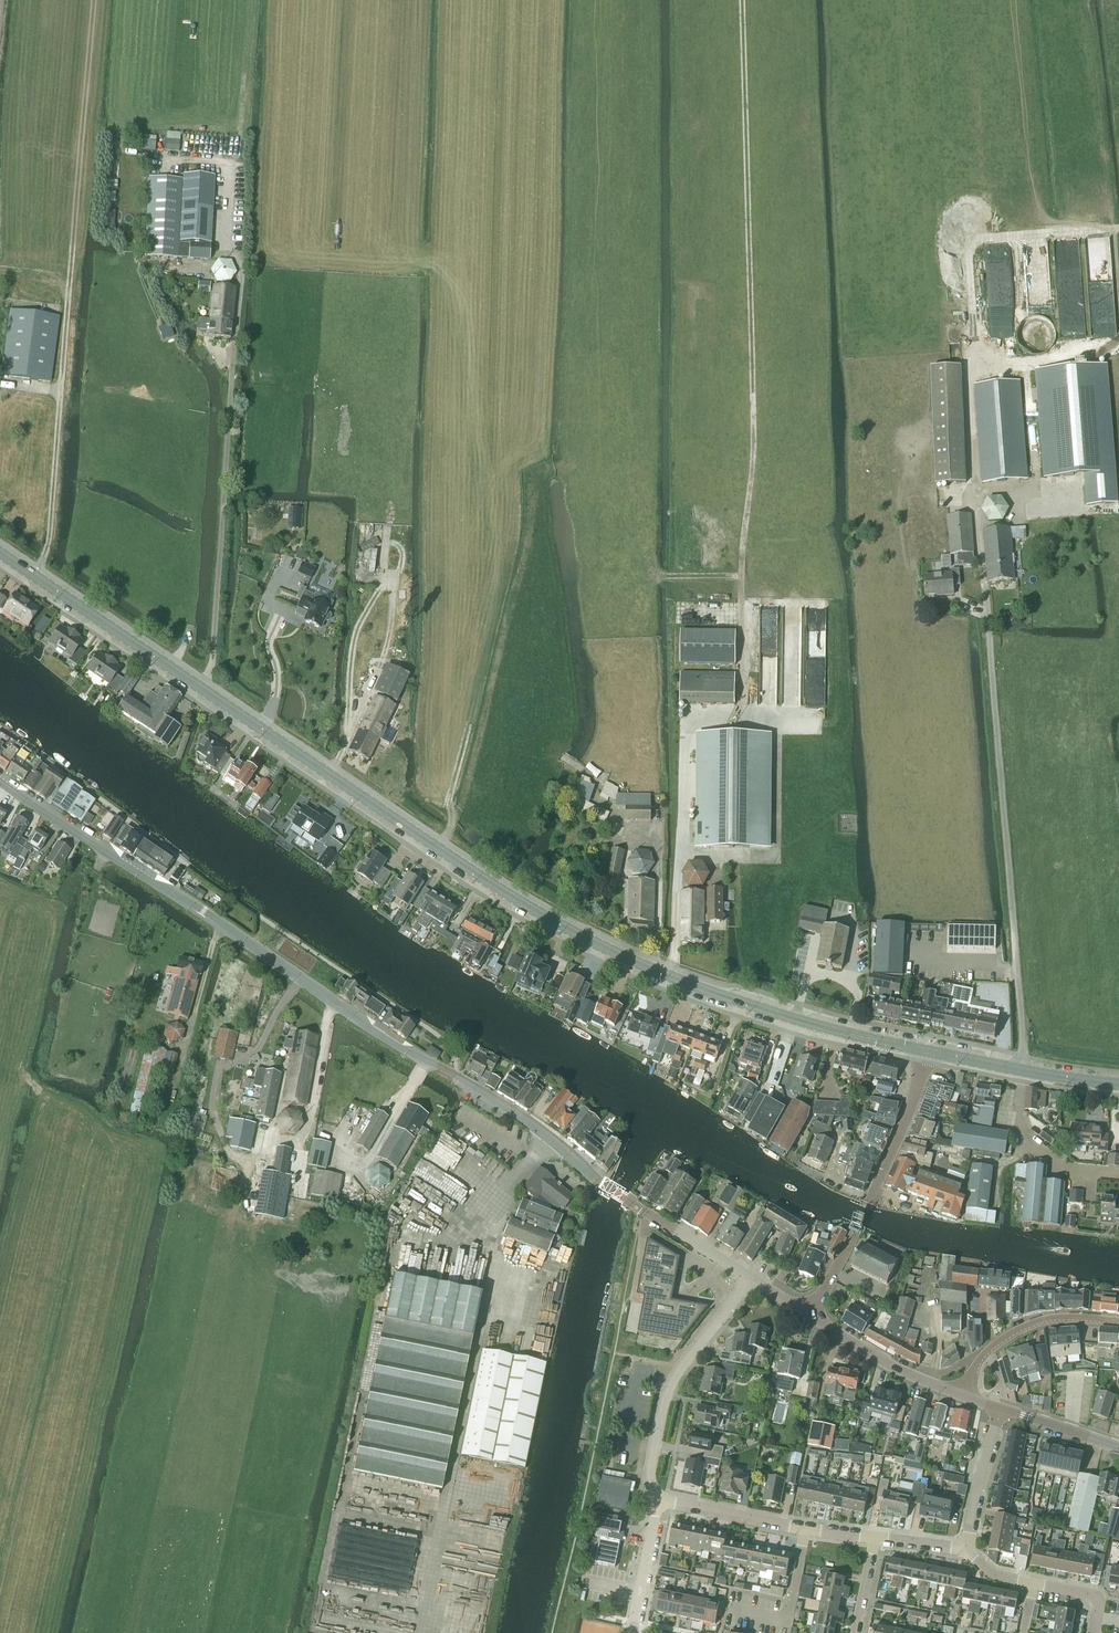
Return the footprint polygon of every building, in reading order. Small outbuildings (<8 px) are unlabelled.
[(179,152),(181,135),(167,133),(166,151),(179,152)] [(149,178),(144,256),(210,260),(215,176),(183,175),(183,180),(149,178)] [(109,181),(108,189),(117,190),(118,181),(109,181)] [(114,233),(116,212),(107,212),(106,233),(114,233)] [(229,283),(236,272),(231,261),(218,260),(211,270),(216,282),(229,283)] [(210,293),(210,283),(199,282),(198,292),(210,293)] [(230,339),(236,289),(214,286),(210,320),(198,319),(196,330),(209,331),(209,336),(230,339)] [(50,383),(59,317),(11,310),(2,376),(50,383)] [(163,327),(158,328),(163,341),(174,337),(170,324),(165,326),(163,327)] [(1038,371),(1046,478),(1084,474),(1087,505),(1118,503),(1115,471),(1112,472),(1104,365),(1038,371)] [(960,367),(931,368),(936,485),(966,483),(960,367)] [(983,482),(1027,479),(1019,381),(976,385),(983,482)] [(989,522),(1003,521),(1009,509),(1001,498),(988,499),(982,511),(989,522)] [(292,508),(291,528),(302,529),(303,509),(292,508)] [(974,566),(970,515),(947,517),(951,556),(957,555),(958,567),(974,566)] [(988,581),(998,581),(1014,579),(1011,540),(1026,539),(1025,527),(1010,528),(1000,529),(993,529),(984,530),(988,581)] [(301,562),(306,552),(299,549),(295,559),(301,562)] [(310,580),(316,569),(303,563),(298,574),(310,580)] [(953,594),(953,586),(960,585),(959,569),(951,570),(951,574),(924,576),(925,595),(946,593),(946,595),(953,594)] [(304,593),(297,609),(307,613),(304,621),(321,628),(324,620),(327,621),(329,621),(331,617),(330,615),(327,614),(332,603),(315,596),(315,597),(304,593)] [(15,594),(9,603),(4,600),(5,599),(0,596),(0,608),(4,610),(28,627),(39,610),(15,594)] [(43,617),(39,623),(46,628),(50,622),(43,617)] [(73,636),(60,627),(50,643),(71,657),(68,661),(76,666),(85,653),(78,648),(82,642),(77,639),(78,637),(74,634),(73,636)] [(681,631),(680,665),(735,665),(736,632),(681,631)] [(111,663),(98,654),(87,670),(108,684),(106,688),(114,693),(123,680),(115,675),(119,669),(115,666),(116,664),(112,661),(111,663)] [(396,703),(409,675),(386,665),(373,692),(396,703)] [(735,705),(735,674),(679,674),(679,705),(735,705)] [(141,708),(125,697),(117,710),(156,736),(153,740),(167,749),(181,729),(167,719),(182,698),(165,686),(160,693),(156,690),(153,694),(150,692),(142,705),(142,707),(141,708)] [(391,739),(392,738),(393,736),(384,731),(395,707),(375,697),(361,725),(391,739)] [(389,745),(391,739),(361,725),(348,752),(368,762),(379,740),(389,745)] [(3,746),(5,744),(6,745),(10,740),(8,739),(0,734),(0,744),(3,746)] [(219,776),(230,759),(230,758),(224,754),(226,751),(215,743),(216,741),(206,735),(197,748),(199,750),(195,756),(197,758),(197,759),(196,759),(196,760),(196,761),(197,762),(197,763),(199,764),(200,765),(201,765),(202,765),(203,764),(204,763),(213,769),(212,771),(219,776)] [(696,816),(696,848),(771,849),(771,817),(771,735),(699,735),(698,816),(696,816)] [(7,750),(12,748),(15,744),(10,740),(6,745),(5,744),(3,746),(0,744),(0,760),(7,750)] [(0,760),(0,768),(5,771),(15,756),(21,748),(15,744),(12,748),(7,750),(0,760)] [(39,763),(40,761),(34,758),(29,766),(25,763),(31,754),(23,749),(7,773),(22,783),(30,771),(32,774),(39,763)] [(230,759),(219,776),(242,791),(244,788),(244,789),(255,771),(255,768),(251,765),(248,766),(246,765),(245,767),(237,762),(236,763),(230,759)] [(48,769),(39,763),(32,774),(24,785),(34,793),(45,801),(55,787),(58,790),(64,780),(63,780),(49,769),(48,769)] [(81,822),(94,802),(80,793),(82,791),(67,781),(54,800),(70,810),(68,814),(81,822)] [(263,782),(245,808),(251,812),(269,786),(263,782)] [(605,788),(602,795),(609,798),(614,801),(616,801),(616,795),(617,789),(607,783),(605,788)] [(651,821),(651,796),(651,795),(616,795),(616,801),(616,807),(626,807),(626,821),(651,821)] [(574,798),(571,805),(575,807),(572,815),(580,819),(583,811),(607,822),(610,814),(605,812),(589,804),(574,798)] [(295,807),(289,816),(296,821),(293,825),(289,830),(300,838),(304,832),(317,841),(331,821),(321,814),(318,818),(304,808),(302,811),(295,807)] [(8,857),(15,861),(27,842),(20,838),(28,825),(17,818),(9,831),(9,832),(1,847),(11,853),(8,857)] [(111,839),(122,823),(115,818),(104,835),(111,839)] [(120,849),(132,857),(143,842),(140,839),(141,837),(132,830),(127,827),(118,839),(124,843),(120,849)] [(13,868),(16,870),(18,871),(29,853),(30,853),(32,849),(38,853),(39,851),(40,852),(43,846),(49,837),(37,830),(32,838),(30,837),(25,846),(23,849),(18,858),(19,858),(17,862),(13,868)] [(143,865),(154,849),(143,842),(132,857),(143,865)] [(51,868),(65,865),(64,861),(70,851),(58,843),(46,862),(50,864),(51,868)] [(153,871),(163,855),(154,849),(143,865),(153,871)] [(618,886),(625,852),(612,849),(606,883),(618,886)] [(325,870),(336,856),(328,850),(317,864),(325,870)] [(648,875),(656,864),(650,851),(636,850),(628,862),(634,874),(648,875)] [(386,862),(372,852),(368,859),(367,858),(366,860),(367,861),(363,866),(361,865),(357,871),(359,872),(358,874),(372,883),(373,882),(383,888),(392,874),(391,874),(390,876),(381,869),(386,862)] [(162,877),(173,862),(163,855),(153,871),(162,877)] [(46,866),(41,863),(36,870),(42,873),(46,866)] [(689,887),(703,887),(709,875),(703,864),(689,863),(682,875),(689,887)] [(178,882),(184,873),(177,868),(170,877),(178,882)] [(410,905),(424,884),(409,874),(401,886),(395,882),(385,898),(392,902),(396,896),(410,905)] [(653,936),(654,909),(655,882),(645,882),(639,881),(630,881),(628,935),(653,936)] [(201,902),(206,894),(197,888),(192,896),(201,902)] [(723,904),(723,890),(708,890),(708,916),(706,916),(706,917),(704,917),(704,893),(681,893),(681,943),(703,943),(703,923),(708,923),(708,922),(723,922),(723,911),(730,911),(730,904),(723,904)] [(422,927),(426,920),(425,919),(426,917),(428,918),(429,916),(439,897),(431,893),(424,906),(423,905),(420,911),(423,913),(412,930),(417,934),(422,927)] [(437,921),(447,902),(439,897),(429,916),(428,918),(426,917),(425,919),(426,920),(422,927),(426,929),(432,918),(435,919),(437,921)] [(447,926),(457,908),(447,902),(437,921),(435,919),(432,924),(438,928),(436,931),(456,943),(451,953),(462,959),(467,951),(468,950),(476,955),(482,944),(461,932),(460,933),(462,934),(458,940),(445,932),(448,927),(447,926)] [(842,970),(849,931),(825,926),(828,912),(804,907),(799,930),(816,933),(816,932),(819,933),(823,934),(817,965),(826,967),(826,968),(829,969),(832,969),(833,968),(842,970)] [(489,948),(497,934),(469,918),(461,932),(482,944),(489,948)] [(877,924),(875,975),(903,976),(905,925),(877,924)] [(947,927),(947,949),(995,950),(996,928),(947,927)] [(477,971),(490,948),(489,948),(482,944),(476,955),(475,956),(471,954),(467,960),(465,964),(477,971)] [(518,972),(523,961),(513,957),(508,968),(518,972)] [(540,967),(542,963),(529,957),(525,965),(523,964),(519,973),(521,974),(517,984),(519,985),(518,987),(528,991),(529,989),(530,989),(532,986),(541,990),(544,985),(546,981),(548,982),(551,975),(549,974),(550,971),(540,967)] [(200,977),(203,965),(180,959),(177,970),(167,968),(166,975),(176,978),(166,1014),(188,1020),(199,977),(200,977)] [(573,1024),(580,1009),(573,1006),(576,1001),(584,982),(569,975),(560,993),(557,999),(572,1006),(565,1020),(573,1024)] [(870,975),(867,987),(879,989),(878,997),(876,997),(872,1015),(885,1018),(889,1000),(892,1000),(893,992),(891,991),(893,980),(870,975)] [(559,991),(564,979),(557,976),(552,988),(559,991)] [(893,980),(891,991),(893,992),(900,993),(902,984),(904,985),(904,988),(908,991),(908,987),(909,980),(894,978),(894,980),(893,980)] [(347,985),(340,980),(335,987),(342,992),(339,996),(351,1004),(355,997),(366,1004),(364,1008),(379,1018),(386,1009),(349,983),(347,985)] [(917,981),(909,980),(908,987),(916,988),(917,981)] [(922,1007),(918,1025),(919,1025),(930,1027),(931,1025),(944,1028),(952,987),(953,987),(952,986),(938,984),(937,994),(925,992),(922,1007)] [(952,987),(944,1028),(975,1034),(975,1035),(982,1036),(981,1039),(987,1040),(987,1037),(994,1039),(1000,1013),(970,1007),(973,992),(952,987)] [(602,999),(595,1016),(592,1023),(603,1028),(605,1022),(615,1027),(623,1008),(621,1005),(617,1003),(614,1004),(602,999)] [(579,1013),(590,1018),(596,1005),(585,1000),(579,1013)] [(889,1000),(885,1018),(901,1021),(905,1003),(892,1000),(889,1000)] [(905,1003),(901,1021),(918,1025),(922,1007),(905,1003)] [(401,1019),(391,1012),(383,1023),(393,1031),(406,1040),(414,1027),(401,1019)] [(646,1018),(635,1014),(629,1031),(653,1040),(660,1022),(646,1017),(646,1018)] [(665,1027),(652,1062),(659,1064),(663,1054),(667,1042),(679,1047),(685,1032),(672,1027),(671,1029),(665,1027)] [(217,1041),(213,1058),(231,1062),(238,1034),(220,1030),(217,1041)] [(685,1032),(679,1047),(691,1051),(697,1036),(685,1032)] [(306,1107),(318,1037),(294,1033),(293,1041),(285,1040),(283,1049),(291,1050),(282,1103),(306,1107)] [(697,1036),(691,1051),(704,1056),(709,1041),(697,1036)] [(709,1041),(704,1056),(716,1061),(722,1046),(709,1041)] [(746,1044),(739,1064),(747,1066),(745,1073),(749,1074),(748,1078),(747,1079),(748,1079),(757,1082),(759,1075),(761,1071),(767,1051),(746,1044)] [(146,1046),(130,1112),(148,1117),(159,1074),(162,1075),(163,1069),(174,1072),(178,1055),(166,1053),(163,1050),(146,1046)] [(437,1060),(441,1054),(437,1051),(433,1057),(437,1060)] [(474,1057),(467,1071),(480,1078),(484,1071),(491,1074),(498,1061),(491,1057),(490,1060),(485,1058),(486,1055),(478,1051),(474,1057)] [(876,1060),(869,1058),(870,1058),(844,1051),(842,1059),(837,1058),(835,1066),(850,1070),(849,1074),(856,1075),(857,1072),(871,1075),(876,1060)] [(680,1063),(683,1055),(677,1053),(675,1059),(674,1060),(680,1063)] [(808,1059),(802,1057),(795,1078),(794,1078),(790,1091),(803,1096),(806,1090),(801,1088),(804,1081),(811,1083),(814,1075),(811,1074),(816,1061),(814,1061),(815,1060),(808,1058),(808,1059)] [(901,1065),(877,1059),(876,1060),(871,1075),(886,1079),(897,1082),(901,1065)] [(680,1063),(674,1060),(671,1068),(677,1070),(680,1063)] [(698,1070),(701,1062),(696,1060),(693,1068),(698,1070)] [(704,1072),(707,1064),(701,1062),(698,1070),(704,1072)] [(271,1121),(281,1074),(266,1071),(257,1069),(254,1083),(247,1081),(245,1090),(252,1091),(253,1087),(262,1089),(256,1118),(271,1121)] [(520,1080),(510,1074),(498,1093),(514,1104),(525,1087),(522,1086),(525,1079),(522,1077),(520,1080)] [(494,1091),(500,1080),(491,1075),(485,1086),(494,1091)] [(527,1112),(543,1090),(534,1084),(536,1080),(535,1077),(531,1075),(527,1076),(525,1079),(522,1086),(525,1087),(514,1104),(527,1112)] [(870,1086),(872,1078),(864,1076),(862,1084),(870,1086)] [(743,1080),(735,1094),(750,1103),(758,1089),(754,1087),(757,1082),(748,1079),(747,1079),(748,1078),(744,1077),(742,1080),(743,1080)] [(891,1095),(893,1086),(880,1082),(877,1091),(891,1095)] [(930,1083),(923,1100),(941,1104),(941,1103),(942,1102),(949,1104),(953,1094),(963,1097),(969,1100),(971,1092),(966,1091),(965,1090),(930,1083)] [(976,1097),(974,1106),(981,1108),(994,1110),(995,1102),(992,1101),(993,1096),(1000,1097),(1001,1089),(977,1086),(976,1092),(975,1097),(976,1097)] [(1027,1090),(1025,1110),(1037,1111),(1037,1108),(1045,1108),(1046,1092),(1038,1092),(1039,1091),(1027,1090)] [(568,1103),(572,1097),(563,1091),(543,1116),(552,1123),(564,1108),(563,1108),(567,1102),(568,1103)] [(735,1094),(727,1108),(741,1115),(737,1122),(742,1125),(744,1122),(748,1114),(745,1113),(750,1103),(735,1094)] [(748,1114),(744,1122),(745,1121),(771,1136),(772,1135),(786,1111),(786,1109),(781,1106),(783,1103),(777,1099),(775,1103),(759,1094),(748,1114)] [(849,1118),(850,1100),(850,1096),(841,1095),(841,1104),(815,1102),(814,1116),(818,1116),(834,1117),(849,1118)] [(573,1106),(578,1100),(573,1097),(572,1097),(568,1103),(573,1106)] [(865,1113),(863,1119),(875,1123),(880,1124),(880,1123),(895,1125),(902,1103),(885,1100),(882,1100),(871,1098),(869,1102),(881,1105),(877,1118),(874,1117),(874,1116),(865,1113)] [(923,1100),(917,1118),(935,1123),(938,1123),(939,1121),(937,1120),(939,1116),(938,1115),(938,1113),(940,1113),(941,1109),(944,1110),(943,1113),(955,1116),(966,1118),(968,1110),(967,1110),(948,1105),(945,1104),(941,1103),(941,1104),(923,1100)] [(774,1137),(770,1143),(789,1154),(808,1120),(810,1110),(795,1101),(788,1112),(774,1137)] [(424,1140),(429,1132),(421,1128),(428,1116),(409,1104),(377,1159),(396,1170),(416,1135),(424,1140)] [(564,1131),(575,1117),(564,1108),(552,1123),(560,1129),(561,1128),(564,1131)] [(576,1146),(576,1147),(584,1136),(586,1138),(598,1123),(587,1114),(589,1112),(583,1108),(570,1125),(576,1129),(568,1140),(576,1146)] [(951,1143),(950,1148),(952,1148),(953,1147),(971,1150),(971,1156),(999,1160),(1000,1155),(1005,1155),(1008,1134),(991,1131),(994,1110),(981,1108),(979,1118),(973,1117),(971,1128),(955,1125),(955,1127),(952,1143),(951,1143)] [(295,1136),(303,1126),(298,1113),(285,1110),(277,1121),(281,1133),(295,1136)] [(367,1153),(388,1118),(377,1112),(356,1147),(367,1153)] [(822,1164),(826,1163),(833,1143),(825,1140),(834,1117),(818,1116),(810,1135),(817,1137),(809,1156),(811,1160),(822,1164)] [(916,1119),(909,1138),(930,1143),(930,1145),(950,1148),(951,1143),(952,1142),(951,1142),(942,1141),(938,1135),(941,1125),(940,1125),(938,1125),(938,1123),(935,1123),(917,1118),(916,1119)] [(844,1132),(851,1131),(850,1120),(843,1121),(844,1132)] [(612,1134),(618,1127),(612,1123),(607,1131),(612,1134)] [(861,1124),(860,1128),(862,1131),(867,1133),(862,1147),(866,1148),(864,1155),(879,1160),(892,1132),(894,1127),(895,1125),(880,1123),(880,1124),(879,1127),(869,1124),(865,1123),(861,1124)] [(1106,1152),(1108,1136),(1099,1135),(1100,1129),(1085,1128),(1085,1126),(1073,1125),(1070,1144),(1099,1148),(1098,1151),(1106,1152)] [(1052,1146),(1057,1138),(1045,1130),(1040,1137),(1052,1146)] [(584,1136),(576,1147),(596,1162),(604,1152),(603,1151),(605,1148),(601,1145),(605,1141),(603,1139),(595,1133),(591,1137),(589,1136),(587,1138),(586,1138),(584,1136)] [(596,1162),(594,1164),(602,1170),(606,1173),(612,1166),(615,1160),(620,1148),(621,1145),(612,1138),(608,1144),(605,1141),(601,1145),(605,1148),(603,1151),(604,1152),(596,1162)] [(930,1169),(934,1155),(925,1153),(928,1145),(906,1140),(899,1160),(916,1166),(916,1165),(930,1169)] [(326,1171),(331,1145),(313,1141),(307,1167),(326,1171)] [(841,1146),(839,1153),(845,1156),(843,1162),(847,1164),(843,1174),(846,1175),(844,1178),(847,1179),(845,1186),(864,1192),(866,1186),(873,1166),(876,1167),(879,1160),(864,1155),(866,1148),(862,1147),(857,1145),(858,1143),(855,1142),(853,1148),(848,1146),(848,1148),(841,1146)] [(262,1172),(255,1215),(283,1220),(290,1176),(286,1176),(290,1150),(277,1148),(273,1174),(262,1172)] [(1109,1155),(1108,1167),(1118,1168),(1118,1156),(1109,1155)] [(657,1207),(674,1177),(677,1172),(683,1162),(674,1157),(672,1159),(665,1172),(660,1179),(654,1175),(641,1197),(657,1207)] [(895,1165),(887,1186),(888,1187),(905,1193),(906,1190),(911,1178),(916,1166),(899,1160),(897,1159),(895,1165)] [(378,1191),(390,1184),(390,1171),(379,1164),(367,1171),(367,1184),(378,1191)] [(987,1212),(993,1168),(972,1165),(966,1209),(987,1212)] [(1034,1225),(1038,1167),(1017,1165),(1015,1189),(1025,1190),(1023,1202),(1022,1224),(1034,1225)] [(1060,1227),(1061,1220),(1064,1184),(1045,1182),(1046,1168),(1038,1167),(1034,1225),(1060,1227)] [(912,1195),(926,1200),(939,1205),(948,1208),(944,1217),(956,1221),(964,1199),(957,1196),(962,1183),(941,1175),(941,1176),(921,1168),(917,1180),(914,1190),(912,1195)] [(572,1197),(551,1181),(552,1179),(539,1170),(523,1190),(536,1200),(538,1197),(557,1212),(561,1207),(563,1209),(572,1197)] [(337,1201),(342,1176),(316,1171),(311,1195),(337,1201)] [(676,1218),(678,1215),(696,1183),(677,1172),(674,1177),(657,1207),(676,1218)] [(739,1205),(746,1194),(724,1181),(712,1203),(732,1214),(738,1205),(739,1205)] [(1070,1190),(1069,1203),(1083,1204),(1083,1191),(1070,1190)] [(690,1226),(705,1201),(696,1196),(681,1221),(690,1226)] [(1116,1204),(1116,1197),(1103,1196),(1100,1217),(1114,1219),(1113,1222),(1118,1223),(1118,1204),(1116,1204)] [(552,1239),(561,1217),(523,1201),(515,1220),(511,1219),(510,1222),(552,1239)] [(705,1201),(690,1226),(708,1236),(723,1211),(705,1201)] [(732,1214),(717,1240),(722,1243),(731,1229),(733,1230),(739,1218),(744,1221),(750,1212),(739,1205),(738,1205),(732,1214)] [(784,1233),(795,1240),(799,1243),(807,1229),(772,1207),(769,1213),(764,1220),(774,1227),(784,1233)] [(763,1209),(758,1217),(760,1219),(762,1219),(764,1220),(769,1213),(763,1209)] [(995,1224),(997,1213),(987,1212),(966,1209),(965,1221),(995,1224)] [(1065,1216),(1064,1226),(1076,1227),(1076,1217),(1065,1216)] [(752,1262),(774,1227),(764,1220),(762,1219),(760,1219),(739,1254),(752,1262)] [(546,1255),(552,1239),(510,1222),(504,1238),(546,1255)] [(818,1239),(816,1246),(821,1247),(830,1250),(829,1250),(836,1254),(837,1254),(837,1253),(843,1242),(845,1243),(847,1239),(845,1238),(847,1233),(841,1231),(842,1228),(840,1227),(839,1229),(831,1243),(823,1241),(818,1239)] [(731,1229),(722,1243),(722,1244),(735,1251),(744,1236),(733,1230),(731,1229)] [(787,1259),(795,1240),(784,1233),(775,1253),(787,1259)] [(648,1239),(637,1295),(645,1297),(644,1304),(638,1333),(682,1341),(708,1308),(694,1305),(682,1303),(672,1301),(675,1288),(678,1271),(680,1259),(680,1258),(648,1239)] [(826,1257),(829,1250),(830,1250),(821,1247),(816,1245),(813,1251),(809,1249),(799,1273),(815,1280),(826,1256),(826,1257)] [(888,1285),(898,1263),(862,1245),(852,1267),(888,1285)] [(836,1254),(829,1250),(826,1257),(829,1258),(834,1261),(837,1256),(836,1255),(836,1254)] [(925,1257),(924,1265),(934,1266),(935,1259),(925,1257)] [(940,1283),(940,1289),(941,1302),(962,1305),(967,1305),(968,1287),(977,1288),(979,1272),(954,1268),(955,1259),(943,1257),(940,1283)] [(792,1266),(789,1273),(792,1274),(796,1276),(798,1272),(799,1270),(792,1266)] [(980,1287),(994,1289),(996,1275),(982,1273),(980,1287)] [(996,1275),(994,1289),(1008,1290),(1010,1276),(996,1275)] [(442,1490),(482,1295),(393,1277),(353,1472),(442,1490)] [(1011,1312),(1011,1320),(1013,1320),(1015,1321),(1018,1320),(1020,1318),(1022,1318),(1023,1293),(1024,1279),(1012,1278),(1012,1292),(1011,1303),(1011,1309),(1011,1312)] [(1023,1293),(1022,1318),(1046,1312),(1054,1311),(1055,1294),(1055,1286),(1043,1285),(1043,1294),(1029,1293),(1023,1293)] [(1066,1310),(1067,1292),(1055,1291),(1054,1311),(1066,1310)] [(1067,1292),(1066,1310),(1072,1310),(1078,1310),(1079,1293),(1067,1292)] [(1079,1293),(1078,1310),(1088,1311),(1090,1293),(1079,1293)] [(1116,1296),(1102,1294),(1102,1297),(1094,1296),(1093,1311),(1118,1314),(1118,1302),(1115,1301),(1116,1296)] [(988,1297),(988,1321),(1005,1322),(1005,1312),(1011,1312),(1011,1309),(1011,1303),(1006,1303),(1006,1297),(995,1297),(988,1297)] [(911,1319),(915,1302),(900,1298),(896,1315),(911,1319)] [(870,1300),(867,1304),(868,1308),(876,1312),(880,1305),(870,1300)] [(962,1305),(941,1302),(941,1305),(941,1315),(942,1315),(942,1333),(961,1333),(962,1305)] [(859,1310),(852,1305),(841,1322),(862,1335),(862,1334),(868,1325),(872,1318),(865,1313),(866,1311),(861,1307),(859,1310)] [(879,1332),(888,1315),(882,1312),(874,1329),(879,1332)] [(879,1332),(874,1329),(871,1327),(868,1325),(862,1334),(866,1337),(897,1355),(902,1343),(904,1337),(905,1337),(907,1333),(908,1329),(910,1320),(893,1315),(892,1317),(883,1334),(879,1332)] [(968,1340),(973,1354),(982,1347),(982,1323),(979,1323),(969,1317),(968,1340)] [(722,1352),(720,1360),(750,1367),(752,1357),(754,1347),(765,1350),(769,1330),(750,1326),(747,1338),(736,1335),(736,1337),(734,1337),(727,1342),(725,1353),(722,1352)] [(1078,1328),(1063,1329),(1066,1357),(1080,1356),(1078,1328)] [(1099,1348),(1110,1350),(1111,1345),(1118,1346),(1118,1336),(1118,1329),(1101,1328),(1100,1328),(1099,1348)] [(907,1333),(905,1337),(916,1341),(919,1332),(908,1329),(907,1333)] [(1063,1329),(1049,1330),(1051,1358),(1066,1357),(1063,1329)] [(902,1343),(897,1355),(898,1355),(911,1362),(919,1365),(921,1354),(931,1356),(933,1345),(923,1344),(921,1351),(916,1351),(913,1349),(902,1343)] [(940,1370),(951,1367),(960,1361),(956,1350),(955,1345),(943,1353),(942,1358),(941,1358),(940,1370)] [(1028,1348),(1019,1350),(1024,1368),(1025,1368),(1027,1377),(1039,1374),(1040,1377),(1051,1375),(1046,1346),(1035,1348),(1035,1350),(1032,1351),(1032,1350),(1031,1350),(1031,1351),(1029,1352),(1028,1348)] [(1024,1368),(1019,1350),(1008,1353),(1013,1371),(1018,1370),(1021,1379),(1027,1377),(1025,1368),(1024,1368)] [(524,1469),(545,1364),(482,1351),(461,1456),(524,1469)] [(779,1372),(775,1390),(792,1393),(794,1383),(789,1382),(790,1378),(800,1380),(805,1356),(783,1352),(780,1366),(777,1367),(777,1371),(779,1372)] [(999,1363),(1006,1390),(1016,1393),(1019,1384),(1014,1383),(1007,1361),(999,1363)] [(733,1380),(736,1367),(719,1364),(718,1371),(706,1369),(706,1370),(708,1370),(705,1382),(703,1382),(701,1392),(720,1396),(724,1379),(733,1380)] [(849,1373),(830,1369),(827,1386),(824,1396),(825,1396),(843,1400),(844,1401),(850,1402),(854,1399),(855,1394),(858,1383),(863,1384),(865,1377),(861,1376),(860,1374),(859,1374),(858,1372),(853,1371),(849,1373)] [(809,1383),(806,1398),(813,1400),(812,1406),(814,1406),(816,1400),(817,1400),(820,1385),(809,1383)] [(882,1416),(888,1394),(882,1392),(875,1390),(872,1403),(864,1401),(859,1420),(869,1422),(872,1413),(882,1416)] [(1108,1421),(1113,1406),(1115,1397),(1099,1392),(1096,1401),(1098,1402),(1094,1416),(1108,1421)] [(894,1396),(888,1394),(882,1416),(892,1419),(889,1431),(899,1434),(904,1415),(897,1413),(901,1397),(894,1395),(894,1396)] [(930,1428),(934,1413),(925,1411),(927,1404),(915,1401),(911,1418),(907,1417),(902,1434),(927,1441),(928,1439),(930,1428)] [(698,1406),(695,1423),(718,1428),(720,1418),(729,1420),(730,1418),(735,1420),(736,1415),(737,1409),(732,1408),(732,1407),(719,1404),(717,1410),(698,1406)] [(935,1437),(941,1439),(948,1411),(948,1410),(936,1407),(934,1413),(930,1428),(928,1439),(935,1437)] [(950,1430),(954,1412),(948,1411),(941,1439),(948,1440),(946,1445),(944,1445),(942,1456),(942,1466),(944,1466),(943,1470),(955,1473),(956,1468),(944,1465),(946,1457),(950,1442),(951,1439),(953,1431),(950,1430)] [(953,1431),(951,1439),(966,1442),(964,1451),(972,1454),(975,1443),(966,1440),(968,1434),(972,1416),(954,1411),(954,1412),(950,1430),(953,1431)] [(831,1450),(835,1428),(813,1424),(809,1446),(831,1450)] [(1007,1443),(1024,1447),(1027,1435),(1009,1432),(1007,1443)] [(721,1461),(723,1449),(711,1446),(713,1438),(693,1434),(690,1448),(706,1451),(704,1458),(721,1461)] [(853,1447),(852,1452),(862,1453),(862,1448),(863,1445),(854,1443),(853,1447)] [(1022,1458),(1024,1447),(1007,1443),(1004,1455),(1022,1458)] [(917,1444),(912,1462),(920,1464),(925,1447),(917,1444)] [(1043,1446),(1037,1472),(1046,1474),(1052,1448),(1043,1446)] [(1052,1448),(1046,1474),(1053,1476),(1059,1450),(1052,1448)] [(733,1449),(725,1452),(728,1457),(735,1454),(733,1449)] [(1059,1450),(1053,1476),(1061,1478),(1067,1451),(1059,1450)] [(1067,1451),(1061,1478),(1069,1479),(1075,1453),(1067,1451)] [(1075,1453),(1069,1479),(1077,1481),(1083,1455),(1075,1453)] [(800,1468),(803,1456),(792,1454),(790,1466),(800,1468)] [(1002,1466),(1020,1469),(1022,1458),(1004,1455),(1002,1466)] [(864,1465),(864,1462),(865,1458),(853,1456),(853,1461),(852,1461),(852,1463),(856,1464),(864,1465)] [(721,1461),(704,1458),(702,1457),(700,1464),(687,1461),(683,1484),(700,1488),(704,1469),(708,1470),(709,1466),(720,1468),(721,1461)] [(960,1460),(958,1468),(966,1469),(967,1464),(967,1462),(960,1460)] [(1018,1480),(1020,1469),(1002,1466),(1000,1477),(1018,1480)] [(794,1485),(797,1469),(790,1468),(787,1483),(794,1485)] [(746,1493),(749,1477),(742,1475),(743,1473),(726,1469),(722,1493),(738,1496),(739,1491),(746,1493)] [(604,1474),(603,1477),(612,1479),(614,1472),(604,1470),(604,1474)] [(963,1486),(965,1478),(945,1474),(943,1481),(963,1486)] [(1088,1533),(1089,1531),(1097,1496),(1096,1496),(1100,1479),(1079,1474),(1067,1528),(1088,1533)] [(1114,1478),(1101,1475),(1100,1479),(1096,1496),(1097,1496),(1101,1497),(1102,1495),(1109,1497),(1109,1498),(1118,1500),(1118,1483),(1114,1482),(1114,1478)] [(809,1502),(814,1478),(803,1476),(797,1500),(809,1502)] [(626,1513),(632,1483),(612,1479),(603,1477),(597,1506),(626,1513)] [(780,1505),(785,1481),(768,1477),(763,1501),(780,1505)] [(1016,1492),(1018,1480),(1000,1477),(998,1487),(998,1488),(1014,1491),(1013,1491),(1016,1492)] [(820,1505),(824,1485),(825,1481),(814,1478),(809,1502),(820,1505)] [(881,1480),(877,1498),(883,1499),(880,1513),(894,1516),(898,1495),(887,1492),(889,1482),(881,1480)] [(842,1509),(848,1484),(837,1481),(835,1488),(831,1507),(842,1509)] [(898,1495),(894,1516),(907,1519),(910,1503),(916,1504),(917,1501),(917,1499),(920,1485),(914,1484),(914,1486),(901,1483),(899,1488),(898,1495)] [(853,1512),(859,1486),(848,1484),(842,1509),(853,1512)] [(831,1507),(835,1488),(824,1485),(820,1505),(831,1507)] [(920,1485),(917,1499),(923,1501),(920,1516),(934,1520),(939,1499),(940,1495),(933,1494),(926,1492),(927,1487),(920,1485)] [(873,1507),(876,1490),(859,1486),(853,1512),(864,1514),(866,1506),(873,1507)] [(1011,1502),(1013,1491),(1014,1491),(998,1488),(998,1487),(996,1487),(994,1498),(1011,1502)] [(939,1499),(934,1520),(949,1523),(954,1498),(947,1497),(946,1501),(939,1499)] [(1011,1502),(994,1498),(991,1510),(1009,1513),(1011,1502)] [(1098,1533),(1107,1536),(1106,1537),(1109,1538),(1118,1540),(1118,1510),(1112,1509),(1108,1526),(1100,1524),(1098,1533)] [(592,1529),(596,1530),(595,1536),(601,1537),(595,1564),(601,1565),(615,1568),(620,1546),(621,1542),(623,1542),(625,1533),(620,1532),(621,1524),(622,1525),(622,1524),(618,1523),(619,1519),(595,1514),(593,1523),(592,1529)] [(1025,1525),(1026,1521),(996,1515),(994,1527),(1013,1531),(1015,1523),(1025,1525)] [(684,1548),(687,1529),(674,1527),(670,1548),(676,1549),(677,1546),(684,1548)] [(1021,1545),(1022,1544),(1022,1540),(1012,1538),(1013,1531),(994,1527),(992,1539),(1021,1545)] [(696,1553),(700,1532),(687,1529),(684,1548),(691,1549),(690,1552),(696,1553)] [(710,1553),(713,1535),(700,1532),(696,1553),(702,1554),(703,1552),(710,1553)] [(722,1558),(725,1544),(726,1544),(727,1537),(713,1535),(710,1553),(717,1555),(716,1557),(722,1558)] [(1085,1546),(1079,1576),(1091,1578),(1093,1571),(1102,1573),(1104,1561),(1095,1559),(1096,1554),(1088,1553),(1089,1547),(1091,1547),(1093,1536),(1087,1535),(1085,1546)] [(1044,1569),(1047,1550),(1040,1549),(1042,1538),(1038,1537),(1036,1547),(1032,1566),(1044,1569)] [(1029,1545),(1022,1544),(1021,1545),(992,1539),(989,1551),(1008,1555),(1008,1554),(1014,1555),(1015,1548),(1021,1549),(1019,1556),(1026,1558),(1029,1545)] [(1056,1571),(1061,1542),(1057,1541),(1055,1551),(1047,1550),(1044,1569),(1056,1571)] [(1067,1573),(1071,1555),(1064,1553),(1066,1542),(1061,1542),(1056,1571),(1067,1573)] [(733,1571),(734,1567),(738,1546),(726,1544),(725,1544),(722,1558),(721,1562),(729,1564),(728,1570),(733,1571)] [(1079,1576),(1085,1546),(1080,1545),(1078,1556),(1071,1555),(1067,1573),(1079,1576)] [(748,1567),(751,1549),(738,1546),(734,1567),(740,1568),(741,1566),(748,1567)] [(759,1576),(760,1573),(764,1552),(751,1549),(748,1567),(746,1574),(759,1576)] [(774,1573),(777,1554),(764,1552),(760,1573),(766,1574),(766,1571),(774,1573)] [(791,1557),(777,1554),(774,1573),(778,1574),(778,1576),(781,1577),(787,1578),(791,1557)] [(889,1560),(886,1575),(893,1576),(891,1588),(897,1589),(902,1563),(889,1560)] [(902,1563),(897,1589),(902,1590),(904,1579),(912,1580),(915,1565),(902,1563)] [(915,1565),(912,1580),(919,1582),(917,1593),(916,1601),(921,1602),(921,1601),(922,1594),(923,1594),(928,1568),(915,1565)] [(1113,1567),(1109,1586),(1118,1588),(1118,1569),(1113,1567)] [(922,1594),(921,1601),(927,1602),(928,1595),(930,1584),(938,1585),(941,1571),(928,1568),(923,1594),(922,1594)] [(848,1594),(849,1589),(843,1588),(844,1580),(840,1579),(841,1572),(823,1569),(820,1581),(826,1583),(825,1589),(848,1594)] [(941,1571),(938,1585),(946,1587),(943,1598),(949,1599),(954,1573),(941,1571)] [(954,1573),(949,1599),(954,1600),(956,1589),(964,1590),(965,1585),(967,1576),(954,1573)] [(964,1590),(963,1600),(970,1601),(967,1619),(972,1620),(973,1615),(979,1588),(965,1585),(964,1590)] [(782,1598),(784,1590),(771,1587),(769,1595),(782,1598)] [(979,1588),(973,1615),(979,1616),(981,1604),(989,1605),(992,1591),(979,1588)] [(847,1599),(848,1594),(825,1589),(822,1602),(839,1606),(841,1598),(847,1599)] [(992,1591),(989,1605),(996,1606),(994,1619),(1000,1620),(1005,1593),(992,1591)] [(669,1615),(673,1595),(655,1592),(651,1611),(669,1615)] [(1005,1593),(1000,1620),(1005,1621),(1007,1609),(1015,1610),(1018,1596),(1005,1593)] [(669,1615),(680,1617),(684,1598),(684,1597),(685,1595),(680,1594),(680,1597),(673,1595),(669,1615)] [(692,1620),(696,1600),(684,1598),(680,1617),(692,1620)] [(704,1622),(708,1602),(696,1600),(692,1620),(704,1622)] [(716,1625),(720,1605),(708,1602),(704,1622),(716,1625)] [(843,1620),(844,1615),(838,1614),(839,1606),(822,1602),(819,1615),(843,1620)] [(1072,1627),(1075,1613),(1059,1610),(1045,1608),(1044,1613),(1058,1615),(1057,1624),(1072,1627)] [(804,1619),(805,1614),(801,1613),(801,1611),(796,1610),(794,1619),(799,1621),(800,1618),(804,1619)] [(842,1625),(843,1620),(819,1615),(815,1614),(812,1628),(817,1629),(817,1628),(834,1632),(836,1624),(842,1625)] [(987,1632),(990,1632),(998,1632),(999,1627),(1000,1620),(994,1619),(993,1626),(988,1625),(987,1632)] [(1072,1627),(1057,1624),(1055,1632),(1041,1629),(1040,1632),(1071,1632),(1072,1627)]
